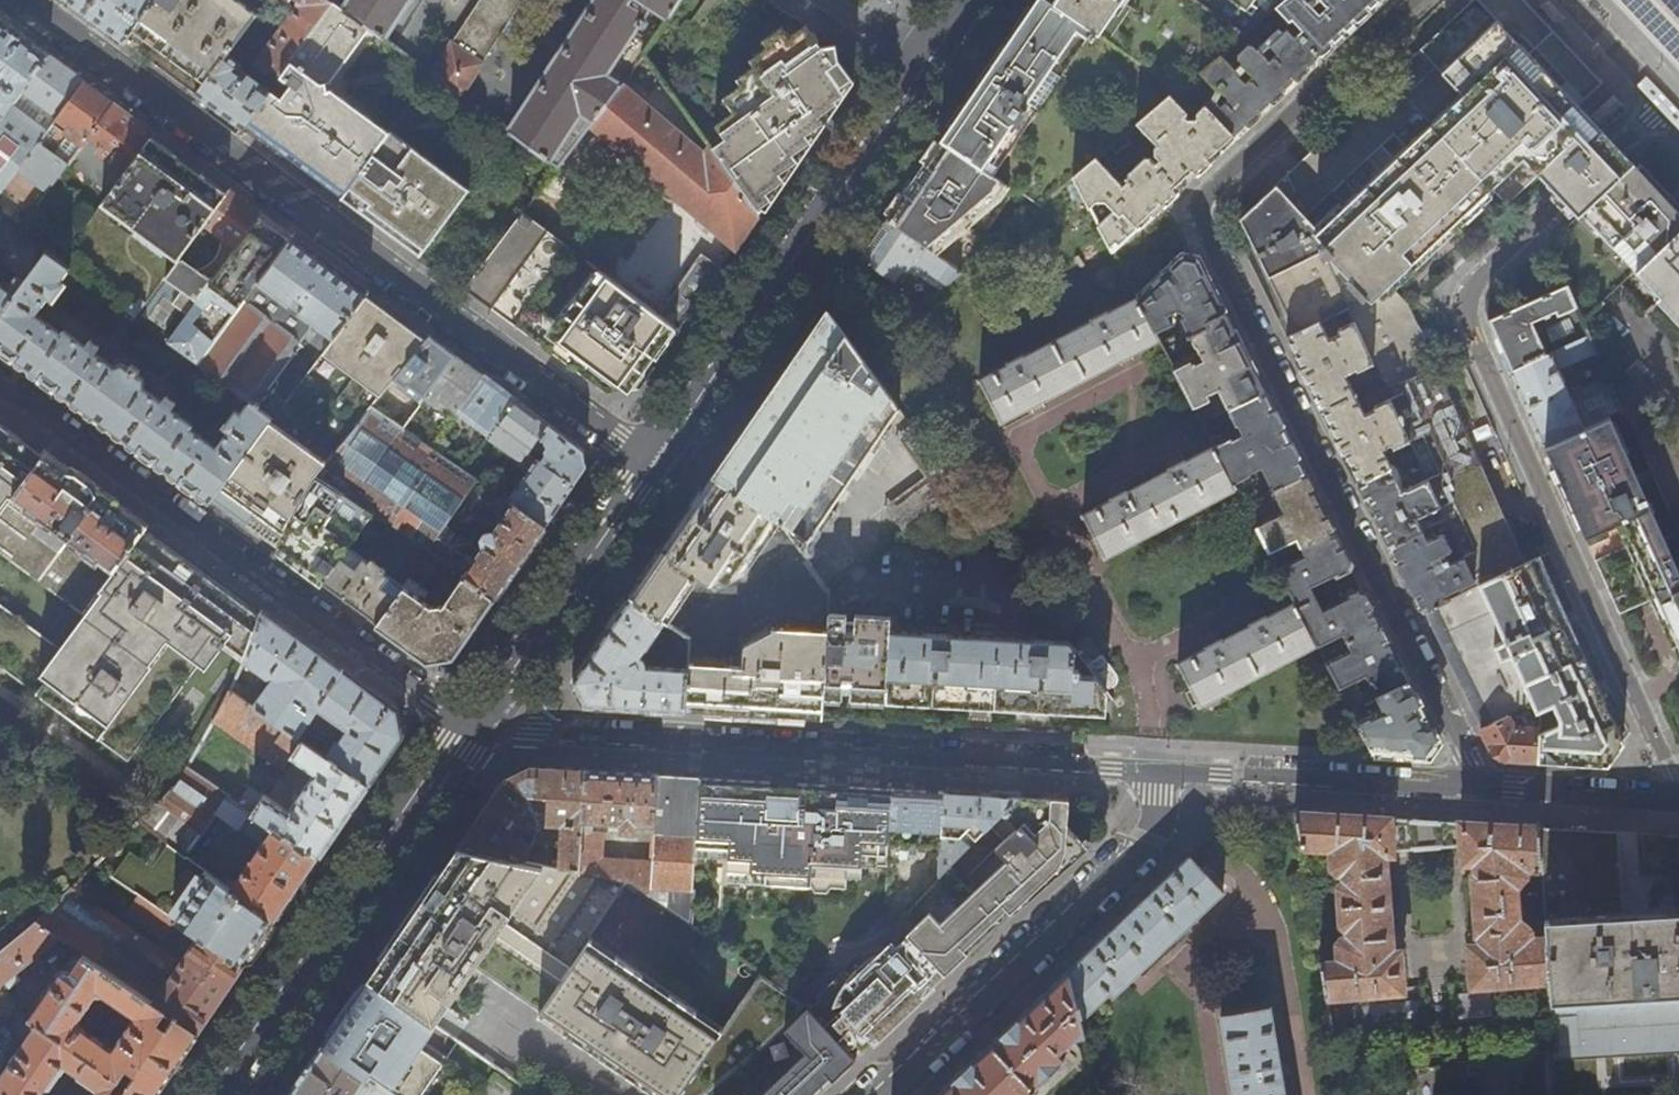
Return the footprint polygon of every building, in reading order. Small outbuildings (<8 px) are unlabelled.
[(88,16),(124,42),(134,29),(156,0),(67,0),(88,16)] [(134,29),(166,53),(205,82),(253,19),(257,14),(238,0),(156,0),(134,29)] [(277,77),(333,5),(326,0),(295,0),(298,3),(298,8),(254,67),(266,76),(269,72),(277,77)] [(337,2),(372,28),(384,37),(409,0),(334,0),(337,2)] [(462,94),(523,0),(481,0),(433,72),(462,94)] [(510,129),(513,132),(560,166),(592,124),(622,84),(607,74),(652,4),(670,15),(680,0),(595,0),(510,129)] [(1048,0),(1037,0),(990,69),(942,140),(1008,187),(1038,208),(1074,178),(1098,158),(1107,150),(1128,132),(1138,123),(1171,96),(1178,90),(1048,0)] [(1178,90),(1199,72),(1219,55),(1243,35),(1192,0),(1048,0),(1178,90)] [(1243,35),(1273,9),(1275,8),(1284,0),(1192,0),(1243,35)] [(1327,7),(1319,14),(1306,0),(1284,0),(1275,8),(1289,22),(1291,20),(1301,31),(1298,33),(1321,56),(1364,16),(1381,0),(1321,0),(1327,7)] [(1287,174),(1349,309),(1355,322),(1374,362),(1385,387),(1436,365),(1420,330),(1408,303),(1391,286),(1392,284),(1391,282),(1438,237),(1490,188),(1492,190),(1493,190),(1496,192),(1507,205),(1539,175),(1546,183),(1556,192),(1562,199),(1569,206),(1578,216),(1580,214),(1581,213),(1627,170),(1634,163),(1633,162),(1625,154),(1618,147),(1611,140),(1602,130),(1587,115),(1578,106),(1602,82),(1562,40),(1525,0),(1474,0),(1374,93),(1287,174)] [(1619,3),(1677,65),(1678,66),(1678,0),(1616,0),(1619,3)] [(269,93),(247,122),(266,137),(321,178),(344,196),(391,131),(333,89),(328,89),(328,83),(330,82),(372,28),(337,2),(269,93)] [(49,54),(25,36),(0,18),(0,74),(3,75),(2,82),(0,85),(0,120),(49,54)] [(253,19),(205,82),(196,95),(217,111),(242,129),(247,122),(269,93),(239,69),(240,67),(239,64),(243,58),(237,52),(259,23),(253,19)] [(1278,97),(1321,56),(1298,33),(1293,38),(1286,30),(1271,45),(1278,52),(1270,59),(1263,52),(1262,54),(1254,45),(1248,45),(1239,54),(1240,59),(1248,68),(1247,70),(1253,77),(1245,85),(1234,72),(1235,71),(1219,55),(1199,72),(1215,89),(1216,88),(1228,101),(1219,108),(1214,104),(1208,104),(1204,107),(1235,137),(1278,97)] [(725,137),(712,145),(755,207),(769,196),(765,191),(782,178),(779,171),(796,158),(792,152),(809,138),(805,133),(822,120),(818,113),(823,110),(836,100),(834,96),(842,90),(839,86),(851,77),(834,63),(839,60),(811,33),(794,44),(787,35),(769,47),(773,54),(756,67),(760,73),(742,86),(746,91),(729,104),(738,117),(721,130),(725,137)] [(49,54),(0,120),(0,194),(19,168),(84,80),(63,65),(49,54)] [(84,80),(19,168),(49,191),(71,164),(115,103),(99,91),(84,80)] [(622,84),(592,124),(736,247),(759,213),(755,207),(712,145),(705,153),(622,84)] [(1186,111),(1171,96),(1138,123),(1157,144),(1155,147),(1154,153),(1159,159),(1155,163),(1151,158),(1144,157),(1127,174),(1129,180),(1126,183),(1121,182),(1098,158),(1074,178),(1090,208),(1094,203),(1106,202),(1114,211),(1099,226),(1113,252),(1158,210),(1173,195),(1235,137),(1204,107),(1196,113),(1198,118),(1194,121),(1188,120),(1185,117),(1186,111)] [(120,107),(115,103),(71,164),(111,193),(152,137),(156,133),(128,113),(120,107)] [(391,131),(344,196),(377,221),(423,255),(471,189),(392,130),(391,131)] [(1128,132),(1107,150),(1113,157),(1134,140),(1128,132)] [(176,155),(152,137),(111,193),(62,260),(72,268),(138,317),(181,258),(205,227),(229,194),(216,185),(176,155)] [(895,208),(887,221),(936,256),(999,200),(1008,187),(942,140),(928,161),(927,160),(918,173),(917,173),(910,183),(911,183),(902,197),(903,197),(895,208)] [(1652,146),(1664,159),(1669,154),(1657,142),(1652,146)] [(1581,213),(1637,270),(1678,230),(1678,210),(1660,190),(1634,163),(1627,170),(1581,213)] [(1320,322),(1349,309),(1287,174),(1264,196),(1241,218),(1273,285),(1289,316),(1297,333),(1320,322)] [(181,258),(138,317),(168,340),(259,216),(262,212),(246,200),(232,190),(229,194),(205,227),(222,239),(221,244),(220,248),(218,252),(215,257),(212,261),(208,264),(202,268),(198,270),(181,258)] [(48,250),(21,230),(0,214),(0,250),(3,252),(0,256),(0,317),(48,250)] [(275,228),(259,216),(168,340),(199,363),(290,239),(275,228)] [(657,363),(679,330),(660,317),(519,220),(467,289),(514,323),(580,372),(607,392),(640,387),(657,363)] [(862,257),(906,288),(922,268),(947,285),(961,274),(936,256),(887,221),(873,240),(862,257)] [(1637,270),(1661,295),(1657,299),(1678,323),(1678,230),(1637,270)] [(293,235),(290,239),(199,363),(248,400),(255,405),(314,326),(332,338),(365,295),(369,291),(343,271),(336,266),(293,235)] [(171,408),(177,401),(168,394),(162,401),(143,387),(142,378),(136,373),(138,370),(131,365),(129,368),(123,364),(113,366),(94,352),(100,344),(92,337),(85,346),(64,330),(62,333),(36,313),(49,296),(54,300),(65,284),(62,281),(72,268),(62,260),(48,250),(0,317),(0,349),(9,355),(59,392),(207,501),(210,496),(271,417),(255,405),(248,400),(239,412),(236,410),(224,426),(229,430),(217,447),(190,427),(192,423),(171,408)] [(704,252),(660,317),(679,330),(702,296),(723,265),(704,252)] [(1137,298),(1156,334),(1172,325),(1168,316),(1175,310),(1179,311),(1182,317),(1179,318),(1195,349),(1196,349),(1202,361),(1193,366),(1190,361),(1174,369),(1194,407),(1211,399),(1208,394),(1218,389),(1228,408),(1263,391),(1247,358),(1216,296),(1207,278),(1197,257),(1181,255),(1137,298)] [(1511,369),(1588,334),(1582,321),(1567,285),(1490,319),(1489,320),(1499,343),(1511,369)] [(383,309),(365,295),(332,338),(271,417),(210,496),(213,499),(242,520),(278,545),(279,546),(308,488),(317,476),(372,408),(371,406),(386,389),(400,372),(427,341),(416,332),(383,309)] [(1159,341),(1156,334),(1137,298),(1107,315),(1106,312),(1091,320),(1092,323),(1024,358),(1023,356),(1008,364),(1010,366),(979,381),(1000,423),(1141,351),(1159,341)] [(744,430),(713,475),(779,520),(798,533),(795,537),(803,543),(806,537),(809,539),(899,407),(861,356),(827,308),(793,357),(744,430)] [(1320,322),(1297,333),(1287,337),(1313,390),(1331,426),(1358,481),(1392,464),(1384,448),(1393,443),(1395,448),(1410,440),(1390,398),(1374,406),(1375,409),(1365,414),(1345,374),(1356,369),(1357,371),(1374,362),(1355,322),(1339,330),(1341,335),(1329,340),(1320,322)] [(1596,352),(1588,334),(1511,369),(1527,405),(1544,444),(1609,415),(1621,410),(1599,360),(1593,363),(1600,380),(1569,395),(1557,369),(1596,352)] [(430,336),(427,341),(400,372),(412,381),(420,372),(426,376),(415,390),(426,398),(457,356),(443,345),(430,336)] [(1461,355),(1436,365),(1385,387),(1390,398),(1410,440),(1427,478),(1440,506),(1446,518),(1449,524),(1463,556),(1475,580),(1477,585),(1525,563),(1514,539),(1480,462),(1472,444),(1496,433),(1477,390),(1461,355)] [(468,364),(457,356),(426,398),(436,405),(439,406),(443,401),(456,411),(458,409),(483,375),(468,364)] [(495,384),(483,375),(458,409),(492,434),(517,400),(495,384)] [(417,410),(386,389),(371,406),(372,408),(403,428),(417,410)] [(1284,433),(1263,391),(1228,408),(1237,425),(1238,424),(1243,434),(1232,439),(1231,438),(1223,441),(1220,435),(1211,439),(1215,447),(1236,487),(1237,490),(1255,482),(1251,473),(1263,467),(1274,489),(1304,474),(1284,433)] [(549,424),(517,400),(492,434),(488,439),(522,461),(527,452),(529,454),(533,448),(549,424)] [(468,562),(460,556),(466,547),(465,541),(445,527),(479,480),(464,470),(443,455),(430,447),(403,428),(372,408),(317,476),(373,514),(430,553),(464,576),(472,565),(468,562)] [(1609,415),(1544,444),(1557,474),(1585,536),(1622,520),(1638,556),(1631,560),(1625,547),(1595,560),(1619,614),(1657,598),(1662,611),(1674,637),(1678,648),(1678,575),(1609,415)] [(43,454),(42,453),(22,438),(0,422),(0,514),(43,454)] [(565,436),(549,424),(533,448),(540,452),(544,450),(545,455),(541,462),(574,484),(582,472),(586,466),(584,450),(565,436)] [(887,504),(906,529),(960,491),(911,424),(897,434),(927,475),(887,504)] [(438,436),(430,447),(443,455),(450,445),(438,436)] [(1104,555),(1236,487),(1215,447),(1194,458),(1185,463),(1184,461),(1170,468),(1171,470),(1128,492),(1127,490),(1113,497),(1113,499),(1083,515),(1104,555)] [(43,454),(0,514),(0,550),(83,613),(101,590),(146,530),(149,525),(123,506),(106,493),(88,480),(46,450),(43,454)] [(541,462),(529,454),(527,452),(522,461),(519,465),(529,470),(514,494),(505,487),(500,494),(514,504),(546,525),(560,505),(574,484),(541,462)] [(1392,464),(1358,481),(1374,514),(1390,546),(1423,529),(1417,517),(1440,506),(1427,478),(1407,488),(1402,488),(1403,480),(1394,463),(1392,464)] [(1312,490),(1304,474),(1274,489),(1286,512),(1257,526),(1270,552),(1299,538),(1303,546),(1333,532),(1318,501),(1312,490)] [(779,520),(713,475),(695,502),(654,560),(630,596),(664,620),(675,628),(688,638),(688,654),(687,668),(686,710),(721,712),(778,715),(822,718),(823,697),(830,613),(831,591),(779,520)] [(324,580),(373,514),(317,476),(308,488),(279,546),(276,552),(301,571),(321,585),(324,580)] [(479,489),(488,495),(493,489),(483,483),(479,489)] [(488,532),(468,562),(472,565),(464,576),(496,598),(522,560),(546,525),(514,504),(495,532),(493,531),(488,532)] [(426,558),(430,553),(373,514),(324,580),(325,581),(350,600),(371,615),(367,619),(376,626),(411,579),(426,558)] [(1442,527),(1449,524),(1446,518),(1439,522),(1442,527)] [(1423,529),(1390,546),(1406,577),(1422,610),(1450,597),(1448,592),(1459,587),(1460,587),(1475,580),(1463,556),(1449,563),(1444,552),(1449,550),(1451,547),(1445,534),(1441,533),(1428,540),(1423,529)] [(126,755),(196,660),(206,667),(224,644),(243,658),(260,614),(244,603),(199,569),(166,544),(146,530),(101,590),(111,597),(68,655),(0,605),(0,663),(126,755)] [(1350,567),(1333,532),(1303,546),(1307,554),(1279,568),(1296,601),(1317,642),(1318,644),(1345,632),(1349,640),(1379,625),(1361,589),(1349,594),(1348,599),(1325,610),(1312,584),(1335,573),(1338,575),(1350,567)] [(464,576),(430,553),(426,558),(451,576),(449,578),(458,585),(443,606),(441,605),(433,606),(422,598),(427,591),(411,579),(376,626),(406,647),(427,663),(455,659),(475,629),(496,598),(464,576)] [(1525,563),(1477,585),(1450,597),(1422,610),(1452,670),(1481,728),(1532,702),(1536,714),(1538,761),(1570,763),(1608,765),(1623,743),(1608,709),(1577,640),(1554,588),(1540,556),(1525,563)] [(664,620),(630,596),(603,636),(573,679),(585,704),(615,706),(635,707),(686,710),(687,668),(642,664),(641,660),(639,657),(664,620)] [(1198,704),(1317,642),(1296,601),(1277,610),(1265,617),(1264,615),(1249,623),(1250,625),(1219,641),(1218,639),(1203,647),(1204,649),(1177,663),(1198,704)] [(243,658),(267,675),(270,673),(273,676),(253,704),(369,784),(386,759),(402,736),(398,709),(291,630),(262,609),(260,614),(243,658)] [(886,701),(891,631),(892,616),(858,614),(830,613),(823,697),(843,698),(843,690),(848,691),(851,691),(850,699),(886,701)] [(1392,651),(1379,625),(1349,640),(1352,647),(1326,660),(1340,685),(1367,672),(1379,695),(1407,682),(1392,651)] [(679,654),(688,654),(688,638),(675,628),(671,635),(679,654)] [(891,631),(886,701),(977,705),(1106,713),(1107,692),(1094,673),(1075,672),(1076,650),(1075,647),(1069,640),(891,631)] [(1421,711),(1407,682),(1379,695),(1385,706),(1370,714),(1363,701),(1351,707),(1374,751),(1375,751),(1400,753),(1427,754),(1436,741),(1422,712),(1421,711)] [(263,795),(249,786),(238,801),(320,856),(342,823),(369,784),(253,704),(230,689),(214,719),(285,767),(292,756),(315,772),(301,792),(295,788),(291,794),(296,798),(288,810),(264,793),(263,795)] [(1511,759),(1538,761),(1536,714),(1532,702),(1481,728),(1484,734),(1492,750),(1505,759),(1511,759)] [(180,777),(140,819),(187,853),(217,811),(262,843),(231,886),(277,919),(297,889),(320,856),(238,801),(186,766),(180,777)] [(494,795),(458,846),(527,861),(539,831),(545,826),(562,827),(560,861),(553,860),(553,866),(580,872),(586,769),(558,768),(530,766),(505,778),(494,795)] [(642,772),(586,769),(580,872),(632,882),(651,895),(653,862),(603,859),(604,831),(625,832),(625,837),(636,838),(637,825),(654,826),(657,774),(642,772)] [(674,775),(657,774),(654,826),(653,862),(651,895),(665,904),(693,923),(697,854),(701,776),(687,776),(674,775)] [(782,781),(701,776),(697,854),(731,856),(730,885),(792,889),(792,883),(813,884),(818,783),(782,781)] [(813,884),(813,885),(835,886),(835,877),(850,877),(851,865),(888,867),(892,789),(856,786),(818,783),(813,884)] [(914,790),(892,789),(888,867),(886,909),(896,920),(940,876),(944,792),(914,790)] [(940,876),(1019,796),(984,794),(944,792),(940,876)] [(1049,798),(1019,796),(940,876),(896,920),(914,939),(947,975),(967,956),(1014,912),(1060,869),(1064,862),(1067,851),(1059,851),(1060,843),(1060,835),(1067,835),(1070,799),(1053,798),(1049,798)] [(1542,869),(1538,827),(1484,824),(1430,820),(1296,812),(1303,847),(1324,848),(1325,856),(1331,856),(1332,868),(1338,873),(1342,872),(1343,883),(1338,888),(1340,924),(1347,928),(1347,938),(1342,938),(1338,945),(1339,955),(1321,956),(1328,997),(1401,991),(1398,953),(1388,953),(1380,854),(1391,853),(1391,852),(1463,847),(1464,863),(1474,862),(1476,878),(1474,878),(1478,933),(1480,933),(1481,947),(1470,947),(1472,985),(1550,979),(1547,939),(1528,941),(1528,931),(1523,927),(1528,922),(1522,917),(1517,918),(1515,892),(1521,892),(1524,888),(1519,884),(1524,878),(1523,869),(1542,869)] [(1538,827),(1542,869),(1543,889),(1545,911),(1547,939),(1550,979),(1552,1003),(1678,994),(1678,835),(1639,833),(1562,828),(1538,827)] [(527,861),(458,846),(417,907),(375,969),(373,972),(368,978),(434,1024),(440,1015),(475,965),(541,1010),(540,1013),(658,1094),(702,1094),(806,1005),(811,1001),(766,971),(726,1028),(594,936),(632,882),(580,872),(553,866),(527,861)] [(1098,943),(1068,971),(1080,1021),(1110,992),(1113,996),(1137,973),(1180,933),(1224,891),(1191,855),(1155,889),(1098,943)] [(206,868),(172,917),(177,921),(199,935),(244,966),(260,944),(277,919),(231,886),(206,868)] [(1531,913),(1545,911),(1543,889),(1529,890),(1531,913)] [(38,924),(60,940),(83,955),(199,1033),(221,1000),(244,966),(199,935),(179,965),(71,890),(38,924)] [(164,940),(177,921),(172,917),(140,896),(128,915),(164,940)] [(60,940),(38,924),(0,952),(0,985),(4,982),(8,987),(19,979),(16,974),(60,940)] [(826,1089),(857,1059),(900,1019),(947,975),(914,939),(904,947),(901,944),(889,955),(886,951),(878,955),(870,961),(862,968),(854,976),(849,983),(845,990),(850,995),(846,999),(836,988),(810,1009),(806,1005),(702,1094),(819,1094),(826,1089)] [(36,1024),(0,1077),(0,1094),(43,1094),(47,1088),(48,1089),(52,1087),(66,1067),(78,1076),(79,1078),(97,1091),(94,1094),(156,1094),(174,1068),(199,1033),(83,955),(71,974),(66,972),(63,973),(60,975),(29,1019),(36,1024)] [(1068,971),(1040,998),(983,1052),(969,1065),(937,1094),(1027,1094),(1065,1059),(1059,1052),(1072,1039),(1085,1037),(1080,1021),(1068,971)] [(368,978),(348,1009),(322,1046),(393,1094),(419,1094),(442,1063),(420,1047),(434,1024),(368,978)] [(1552,1003),(1557,1059),(1678,1051),(1678,994),(1552,1003)] [(1460,1002),(1462,1018),(1547,1012),(1546,996),(1460,1002)] [(1335,1010),(1336,1027),(1417,1021),(1416,1003),(1335,1010)] [(1280,1064),(1269,1007),(1220,1014),(1234,1094),(1285,1094),(1282,1078),(1292,1076),(1290,1062),(1280,1064)] [(322,1046),(305,1072),(289,1094),(393,1094),(322,1046)]
